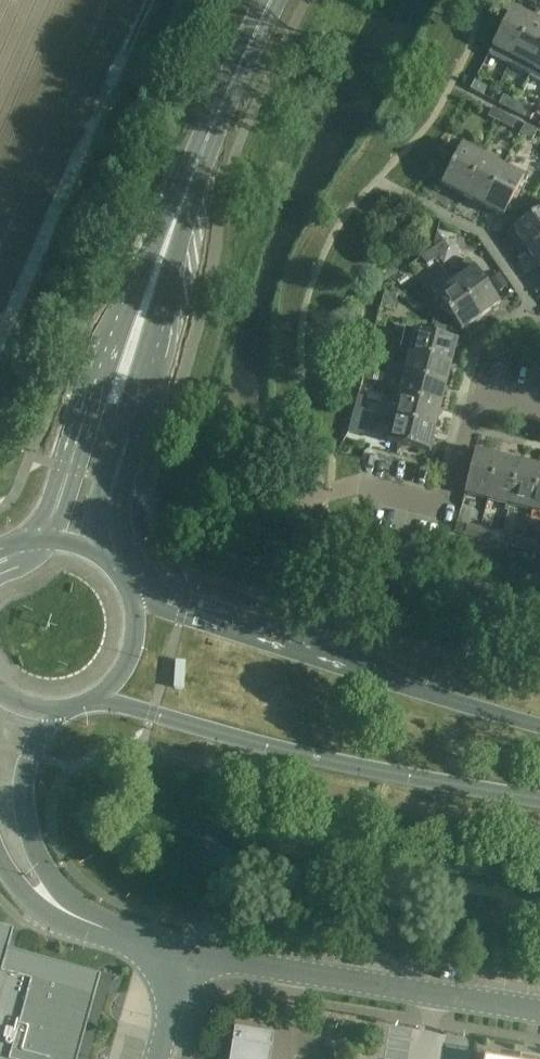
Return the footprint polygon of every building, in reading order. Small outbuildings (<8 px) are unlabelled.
[(534,19),(512,8),(488,54),(509,65),(534,19)] [(509,65),(530,76),(539,57),(539,22),(534,19),(509,65)] [(530,76),(539,81),(539,57),(530,76)] [(474,81),(470,90),(482,96),(486,88),(474,81)] [(511,111),(516,103),(503,96),(498,105),(511,111)] [(516,103),(511,111),(523,118),(528,109),(516,103)] [(492,109),(487,118),(500,124),(504,115),(492,109)] [(504,115),(500,124),(512,130),(516,121),(504,115)] [(524,125),(519,134),(532,140),(537,132),(524,125)] [(462,196),(483,156),(462,145),(441,185),(462,196)] [(483,207),(504,167),(483,156),(462,196),(483,207)] [(504,167),(483,207),(503,218),(524,177),(504,167)] [(539,240),(539,211),(513,230),(527,249),(539,240)] [(432,249),(438,257),(449,250),(443,241),(443,242),(437,233),(432,249)] [(539,268),(539,240),(527,249),(539,268)] [(421,257),(426,266),(438,257),(432,249),(432,250),(421,257)] [(468,260),(449,273),(451,277),(480,318),(499,304),(468,260)] [(499,275),(491,280),(498,291),(506,286),(499,275)] [(451,277),(432,290),(461,331),(480,318),(451,277)] [(399,352),(407,353),(452,364),(457,341),(405,329),(399,352)] [(373,330),(370,344),(380,347),(383,333),(373,330)] [(365,366),(374,368),(378,355),(368,353),(365,366)] [(402,375),(446,386),(452,364),(407,353),(402,375)] [(374,368),(365,366),(361,379),(371,382),(374,368)] [(446,386),(402,375),(396,397),(441,408),(446,386)] [(354,410),(364,412),(367,399),(357,396),(354,410)] [(441,408),(396,397),(391,419),(435,430),(441,408)] [(351,423),(348,433),(360,436),(369,431),(373,415),(364,412),(354,410),(351,423)] [(435,430),(391,419),(385,442),(429,453),(435,430)] [(487,502),(498,457),(474,452),(464,496),(487,502)] [(509,507),(520,463),(498,457),(487,502),(509,507)] [(539,477),(539,468),(520,463),(509,507),(531,512),(539,477)] [(531,512),(539,515),(539,477),(531,512)] [(478,539),(480,530),(466,526),(464,535),(478,539)] [(480,530),(478,539),(491,542),(493,533),(480,530)] [(510,536),(507,546),(521,549),(523,540),(510,536)] [(523,540),(521,549),(522,549),(535,553),(535,551),(537,543),(526,540),(524,540),(523,540)] [(99,979),(7,954),(13,933),(0,929),(0,1058),(77,1058),(99,979)] [(229,1058),(270,1058),(273,1035),(234,1029),(229,1058)]
